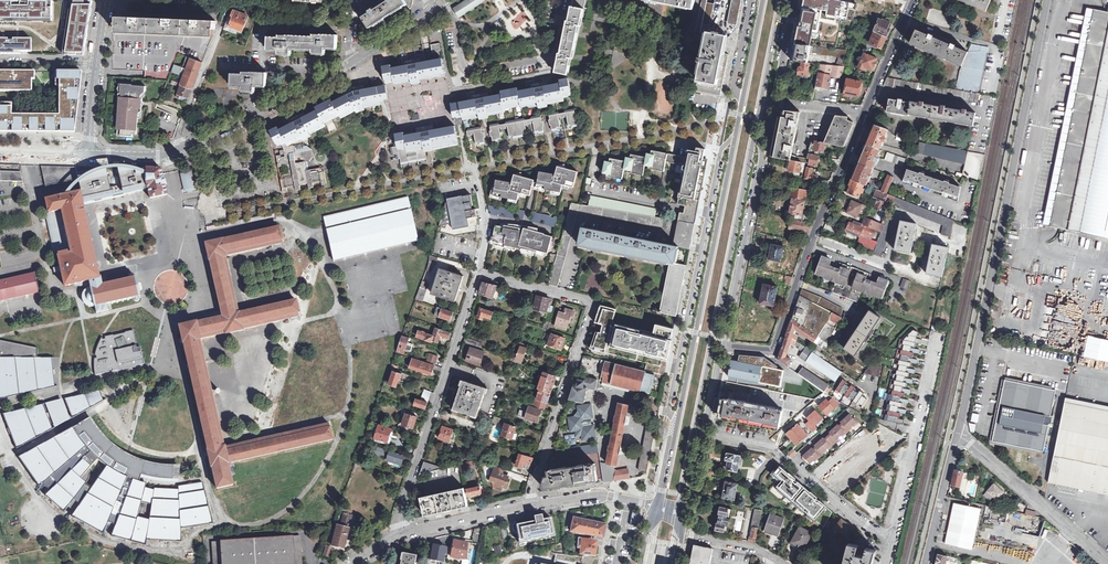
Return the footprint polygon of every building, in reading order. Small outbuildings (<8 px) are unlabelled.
[(0,0),(0,17),(44,17),(44,15),(53,15),(53,0),(36,0),(31,0),(31,2),(27,2),(27,0),(20,0),(17,0),(17,2),(14,2),(14,0),(0,0)] [(407,4),(404,0),(386,0),(387,2),(374,10),(373,8),(370,11),(368,12),(369,13),(363,17),(370,28),(407,4)] [(568,74),(571,58),(573,58),(579,26),(581,26),(584,9),(582,8),(584,1),(586,1),(586,0),(573,0),(569,21),(564,20),(563,24),(567,25),(562,53),(556,52),(556,57),(558,57),(555,72),(568,74)] [(693,9),(695,0),(647,0),(693,9)] [(696,32),(700,33),(702,24),(707,2),(707,0),(702,0),(696,32)] [(728,23),(737,25),(742,0),(733,0),(728,23)] [(802,14),(817,17),(842,21),(853,20),(857,4),(839,0),(805,0),(802,14)] [(986,11),(991,0),(960,0),(986,11)] [(93,1),(75,1),(67,54),(84,54),(85,49),(88,32),(86,32),(87,28),(88,28),(89,23),(90,20),(88,19),(88,16),(90,16),(91,9),(93,1)] [(702,24),(710,26),(711,19),(715,17),(712,12),(714,4),(707,2),(702,24)] [(897,17),(896,8),(879,8),(879,17),(897,17)] [(1088,8),(1044,222),(1043,223),(1043,225),(1107,237),(1107,238),(1107,12),(1088,8)] [(225,28),(225,29),(232,32),(244,36),(246,32),(243,31),(248,16),(234,11),(232,16),(234,16),(231,25),(227,23),(226,24),(226,25),(225,28)] [(817,17),(802,14),(801,16),(797,35),(796,44),(811,46),(817,17)] [(185,20),(118,17),(118,23),(117,23),(117,25),(118,25),(117,31),(184,34),(185,20)] [(875,31),(882,35),(883,32),(889,34),(893,23),(881,18),(880,18),(875,31)] [(185,20),(184,34),(213,35),(213,29),(215,29),(215,28),(216,28),(216,21),(185,20)] [(989,47),(972,44),(968,52),(955,46),(956,45),(951,43),(951,44),(933,37),(934,36),(929,34),(929,35),(916,29),(910,43),(962,66),(960,70),(956,89),(979,94),(989,47)] [(875,31),(870,43),(883,48),(888,37),(882,35),(875,31)] [(728,37),(708,33),(705,44),(702,61),(696,90),(720,95),(721,90),(723,82),(729,54),(725,54),(726,48),(727,44),(728,37)] [(314,50),(313,52),(318,53),(318,54),(323,54),(325,55),(325,53),(326,47),(337,48),(338,35),(322,34),(322,35),(314,34),(314,36),(288,35),(280,35),(280,37),(269,37),(268,50),(280,50),(280,54),(289,54),(291,54),(291,49),(314,50)] [(15,54),(15,52),(20,52),(29,52),(29,41),(13,41),(8,41),(8,39),(0,39),(0,54),(15,54)] [(29,41),(29,52),(32,51),(32,39),(13,39),(13,41),(29,41)] [(440,43),(431,45),(432,52),(441,51),(440,43)] [(792,61),(802,62),(808,63),(809,54),(811,55),(811,53),(820,54),(820,55),(835,56),(838,58),(837,66),(844,67),(847,50),(837,49),(811,46),(796,44),(794,50),(792,61)] [(874,51),(872,56),(878,59),(881,60),(881,59),(883,56),(883,55),(874,51)] [(426,62),(424,53),(415,55),(416,59),(408,61),(407,57),(399,58),(401,67),(405,66),(405,68),(401,69),(392,70),(392,67),(383,69),(386,83),(394,82),(395,84),(446,75),(443,61),(426,64),(422,65),(421,62),(426,62)] [(865,53),(859,67),(866,70),(867,68),(873,71),(878,59),(872,56),(865,53)] [(192,89),(193,87),(196,78),(197,77),(198,74),(198,73),(203,62),(192,58),(186,75),(184,74),(182,80),(179,78),(177,82),(181,83),(181,81),(183,82),(182,85),(192,89)] [(802,62),(802,67),(800,67),(799,74),(806,75),(810,76),(812,63),(808,63),(802,62)] [(175,64),(172,71),(180,74),(183,67),(175,64)] [(75,132),(81,80),(80,80),(80,77),(80,72),(56,71),(56,83),(60,83),(60,115),(12,115),(12,103),(0,103),(0,132),(10,132),(43,132),(75,132)] [(0,71),(0,91),(32,91),(32,71),(9,71),(0,71)] [(243,87),(243,90),(248,90),(248,92),(252,92),(255,92),(255,91),(255,85),(267,85),(267,72),(255,72),(244,72),(244,74),(233,73),(232,86),(243,87)] [(815,88),(815,89),(823,91),(824,87),(828,88),(831,75),(819,73),(815,88)] [(451,104),(454,117),(457,117),(462,116),(462,117),(463,120),(468,119),(468,118),(475,117),(475,118),(480,117),(480,119),(488,118),(488,115),(493,114),(500,112),(500,113),(506,112),(505,109),(510,108),(509,107),(516,105),(517,107),(521,105),(522,109),(527,108),(527,107),(534,106),(534,107),(539,106),(539,108),(548,106),(548,104),(552,103),(552,102),(559,101),(559,102),(564,101),(564,97),(568,96),(568,95),(572,95),(569,81),(561,82),(561,83),(561,85),(549,87),(549,85),(552,84),(551,77),(542,78),(543,82),(535,83),(534,80),(526,81),(527,92),(519,93),(518,90),(502,94),(502,97),(494,98),(492,88),(483,89),(483,90),(483,93),(476,94),(475,91),(467,93),(466,93),(468,100),(471,100),(472,102),(460,105),(460,104),(460,102),(455,103),(451,104)] [(887,77),(884,85),(885,85),(978,102),(979,94),(956,89),(887,77)] [(847,79),(844,94),(848,94),(848,92),(857,94),(857,92),(859,92),(861,82),(847,79)] [(279,127),(278,127),(270,130),(278,146),(281,144),(282,145),(286,143),(288,145),(288,146),(293,143),(292,142),(298,139),(298,140),(303,138),(304,140),(312,136),(311,134),(326,126),(324,123),(340,115),(341,118),(357,110),(358,112),(361,110),(365,110),(365,108),(381,104),(381,101),(378,89),(370,91),(370,89),(369,88),(368,80),(360,82),(359,82),(360,84),(360,86),(356,87),(353,87),(347,91),(345,87),(344,87),(342,88),(341,89),(337,91),(338,93),(339,96),(341,98),(342,100),(341,100),(334,104),(333,101),(332,101),(317,109),(319,112),(311,116),(310,113),(306,107),(299,111),(300,114),(293,118),(291,114),(283,118),(286,124),(287,125),(280,129),(279,127)] [(118,128),(122,128),(121,135),(136,136),(136,134),(137,134),(138,110),(139,107),(141,107),(141,103),(142,95),(145,92),(146,86),(132,85),(132,84),(121,83),(121,94),(122,94),(122,101),(120,103),(119,110),(121,112),(120,115),(119,115),(118,128)] [(192,89),(182,85),(178,94),(177,97),(179,98),(180,97),(181,95),(186,97),(185,100),(187,101),(189,98),(192,89)] [(381,101),(386,100),(385,98),(389,98),(386,85),(370,89),(370,91),(378,89),(381,101)] [(310,113),(311,116),(319,112),(317,109),(332,101),(333,101),(334,104),(341,100),(342,100),(341,98),(336,100),(331,98),(324,102),(316,106),(314,111),(310,113)] [(902,101),(903,99),(897,99),(897,100),(890,99),(887,111),(909,115),(910,114),(973,125),(975,113),(967,111),(967,110),(961,109),(961,110),(945,107),(945,106),(940,105),(940,106),(924,103),(924,102),(918,101),(918,103),(911,101),(911,103),(902,101)] [(549,114),(550,119),(549,119),(550,125),(551,125),(552,131),(557,130),(557,129),(561,128),(559,117),(560,117),(560,118),(565,117),(565,116),(567,115),(569,127),(572,126),(573,127),(578,126),(574,109),(549,114)] [(785,117),(781,116),(779,125),(775,147),(773,156),(790,160),(791,160),(792,155),(800,112),(788,110),(788,112),(786,112),(785,117)] [(833,123),(825,143),(826,143),(844,147),(853,125),(850,123),(848,122),(847,122),(848,120),(848,117),(836,115),(833,123)] [(510,138),(513,137),(513,138),(524,136),(524,135),(527,135),(525,123),(526,123),(527,125),(532,124),(532,122),(533,122),(535,133),(539,132),(539,133),(544,132),(543,127),(544,126),(543,121),(542,121),(541,116),(490,125),(491,131),(490,131),(491,137),(492,136),(493,142),(498,141),(498,140),(502,139),(499,128),(501,128),(501,130),(502,130),(506,129),(506,127),(508,127),(510,138)] [(455,126),(434,129),(433,124),(433,122),(429,123),(429,126),(416,128),(417,133),(413,134),(413,132),(404,134),(405,135),(397,137),(396,137),(397,139),(394,140),(395,146),(391,147),(392,155),(397,154),(397,156),(403,155),(404,163),(411,162),(422,160),(421,155),(426,154),(425,150),(429,149),(430,149),(433,149),(434,148),(433,147),(437,146),(437,149),(450,146),(450,144),(458,143),(455,126)] [(868,139),(869,140),(882,144),(883,142),(884,143),(885,142),(886,138),(887,137),(885,137),(888,130),(887,129),(875,124),(868,139)] [(485,144),(484,138),(485,138),(484,132),(483,132),(482,127),(467,129),(468,136),(472,135),(473,135),(472,133),(474,133),(474,135),(475,137),(476,144),(480,144),(480,145),(485,144)] [(868,139),(866,145),(880,149),(882,145),(882,144),(869,140),(868,139)] [(825,143),(816,141),(815,144),(814,148),(814,150),(824,152),(825,148),(826,143),(825,143)] [(968,151),(919,142),(917,152),(965,164),(968,151)] [(281,179),(283,191),(288,190),(287,188),(295,186),(296,189),(301,188),(300,185),(309,184),(309,186),(314,185),(313,183),(322,181),(322,184),(327,183),(324,171),(319,168),(309,170),(307,162),(310,161),(314,156),(312,149),(307,146),(305,146),(305,144),(294,146),(293,143),(288,146),(283,148),(284,150),(285,157),(282,157),(281,155),(277,156),(279,167),(287,165),(289,174),(284,175),(281,179)] [(866,145),(859,162),(859,163),(873,169),(874,168),(875,165),(876,162),(878,162),(879,158),(878,158),(881,150),(880,149),(866,145)] [(666,161),(686,165),(678,204),(686,205),(695,207),(699,205),(703,185),(703,184),(707,165),(708,160),(703,159),(705,149),(697,147),(697,151),(692,150),(689,150),(687,157),(674,155),(668,153),(666,161)] [(666,161),(668,153),(652,150),(651,154),(647,153),(646,157),(631,154),(630,158),(626,157),(626,161),(610,158),(609,162),(605,161),(603,173),(615,175),(623,177),(624,169),(636,171),(644,173),(645,165),(656,167),(664,169),(666,161)] [(888,152),(885,159),(903,165),(906,158),(888,152)] [(809,164),(813,165),(817,166),(820,156),(810,154),(808,153),(807,158),(810,158),(809,164)] [(791,160),(789,170),(799,173),(801,167),(804,168),(805,166),(805,163),(806,163),(795,160),(791,160)] [(666,161),(664,169),(676,171),(670,202),(678,204),(686,165),(666,161)] [(859,163),(859,162),(857,166),(851,179),(865,184),(867,185),(869,178),(871,179),(872,176),(871,175),(873,169),(859,163)] [(148,168),(41,166),(45,186),(79,179),(81,192),(46,199),(49,213),(47,213),(56,254),(57,256),(58,256),(65,286),(74,284),(90,280),(90,281),(91,285),(91,286),(91,287),(90,287),(88,288),(87,288),(86,289),(85,289),(85,290),(85,291),(84,292),(84,293),(83,293),(83,294),(83,295),(82,295),(82,296),(83,296),(83,297),(83,298),(83,299),(83,300),(83,301),(84,301),(83,302),(84,303),(85,303),(85,304),(86,304),(88,314),(109,310),(107,304),(132,298),(133,299),(134,299),(134,300),(135,301),(136,301),(137,301),(138,301),(139,301),(139,300),(140,299),(140,298),(140,297),(140,296),(140,295),(139,292),(140,292),(140,291),(138,283),(138,282),(137,281),(136,278),(136,277),(136,276),(135,276),(135,275),(134,275),(134,274),(133,274),(132,274),(131,274),(130,274),(130,275),(129,275),(129,276),(129,277),(128,277),(128,278),(103,284),(101,277),(100,277),(84,203),(148,188),(150,198),(159,196),(162,196),(167,194),(165,185),(164,178),(163,174),(163,173),(162,173),(161,170),(162,170),(162,169),(161,168),(156,168),(148,168)] [(562,167),(561,169),(558,168),(555,176),(553,175),(553,174),(540,171),(537,184),(536,188),(545,189),(561,192),(563,184),(573,187),(578,172),(562,167)] [(815,169),(812,168),(807,167),(806,172),(805,178),(817,181),(818,175),(814,175),(815,169)] [(952,183),(908,168),(903,182),(958,200),(961,187),(952,183)] [(194,182),(194,181),(194,180),(194,178),(192,170),(181,173),(185,188),(185,189),(187,190),(188,190),(196,188),(195,186),(195,185),(195,183),(194,182)] [(22,182),(20,172),(0,172),(0,181),(22,182)] [(887,174),(884,182),(886,183),(882,192),(888,194),(894,177),(887,174)] [(495,187),(493,196),(502,198),(518,200),(519,193),(530,196),(532,190),(534,183),(535,180),(519,176),(518,177),(514,176),(512,184),(510,183),(510,182),(496,180),(495,187)] [(867,185),(868,186),(871,187),(875,189),(878,183),(878,182),(871,179),(869,178),(867,185)] [(851,179),(849,185),(850,186),(848,193),(859,197),(861,193),(863,193),(865,190),(863,189),(864,186),(865,184),(851,179)] [(545,189),(536,188),(537,184),(534,183),(532,190),(545,192),(545,189)] [(495,187),(493,187),(490,197),(501,200),(502,198),(493,196),(495,187)] [(793,187),(791,196),(805,199),(807,190),(793,187)] [(882,192),(879,190),(877,190),(875,197),(879,199),(875,208),(879,210),(879,211),(883,208),(887,199),(889,194),(888,194),(882,192)] [(445,199),(438,226),(452,223),(453,229),(470,226),(468,218),(477,216),(476,209),(472,209),(471,206),(473,205),(472,201),(471,194),(465,196),(464,196),(464,195),(445,199)] [(896,197),(889,194),(887,199),(893,202),(896,197)] [(588,205),(600,207),(602,197),(590,195),(588,205)] [(324,217),(334,261),(335,261),(334,259),(416,240),(417,242),(418,241),(408,197),(407,197),(407,198),(325,217),(325,216),(324,217)] [(600,207),(655,216),(657,208),(602,197),(600,207)] [(954,220),(897,197),(893,205),(943,225),(942,234),(950,237),(953,222),(954,220)] [(813,221),(814,217),(815,216),(805,214),(805,216),(802,215),(804,204),(805,201),(793,198),(789,217),(813,221)] [(869,207),(862,204),(862,205),(852,201),(848,212),(854,215),(855,214),(858,213),(859,213),(866,215),(869,207)] [(549,285),(557,287),(578,212),(663,226),(663,228),(669,228),(670,219),(655,216),(600,207),(588,205),(572,203),(557,255),(555,263),(549,285)] [(500,206),(500,208),(488,205),(491,214),(502,216),(503,215),(505,216),(504,217),(517,219),(517,218),(519,217),(519,219),(524,219),(526,211),(514,209),(514,210),(510,209),(510,208),(500,206)] [(685,209),(684,213),(697,216),(697,212),(698,208),(695,207),(686,205),(685,209)] [(542,223),(542,222),(544,222),(544,223),(555,227),(557,216),(554,216),(554,217),(550,217),(550,215),(536,213),(537,211),(532,211),(530,220),(542,223)] [(680,212),(678,220),(695,224),(697,216),(684,213),(680,212)] [(47,213),(45,214),(54,255),(56,254),(47,213)] [(812,223),(791,219),(789,228),(808,232),(812,223)] [(864,225),(875,229),(877,223),(867,219),(864,225)] [(678,220),(674,245),(679,246),(679,247),(680,247),(683,248),(690,249),(693,231),(695,224),(678,220)] [(887,220),(882,232),(874,253),(874,254),(885,258),(886,254),(883,253),(890,233),(887,232),(892,221),(887,220)] [(910,253),(913,240),(917,241),(918,238),(914,234),(916,223),(901,220),(895,250),(910,253)] [(854,221),(853,224),(850,222),(847,230),(860,236),(856,247),(874,253),(882,232),(875,229),(864,225),(862,224),(854,221)] [(493,241),(505,243),(505,245),(516,247),(537,251),(537,249),(550,252),(553,233),(546,232),(546,231),(525,227),(524,229),(524,230),(521,229),(521,228),(505,225),(504,226),(496,225),(494,237),(493,241)] [(228,463),(333,440),(329,423),(225,447),(225,446),(225,447),(200,339),(201,339),(200,339),(300,316),(296,300),(239,313),(239,312),(226,257),(226,256),(227,256),(226,256),(227,256),(283,243),(280,227),(223,240),(223,239),(206,243),(210,260),(211,263),(223,316),(223,317),(222,317),(180,326),(208,453),(217,488),(233,485),(228,463)] [(670,262),(675,264),(676,263),(679,247),(679,246),(674,245),(583,227),(580,244),(589,246),(613,251),(637,256),(660,260),(670,262)] [(494,237),(492,236),(490,243),(516,250),(516,247),(505,245),(505,243),(493,241),(494,237)] [(769,259),(781,262),(784,247),(781,246),(772,244),(769,259)] [(946,255),(948,247),(932,244),(930,257),(926,256),(925,259),(929,262),(926,273),(942,276),(946,255)] [(555,263),(557,255),(551,253),(549,261),(555,263)] [(438,257),(430,255),(429,264),(426,270),(431,271),(433,265),(436,266),(438,257)] [(832,259),(821,255),(815,273),(836,281),(845,285),(852,267),(842,264),(840,269),(830,265),(832,259)] [(660,312),(676,316),(686,265),(676,263),(675,264),(670,262),(660,312)] [(858,270),(852,267),(845,285),(836,281),(832,292),(857,302),(861,292),(851,289),(858,270)] [(441,268),(432,294),(456,301),(464,276),(441,268)] [(868,275),(859,271),(851,289),(861,292),(881,300),(889,281),(879,277),(877,282),(867,278),(868,275)] [(39,292),(35,273),(0,281),(0,301),(39,292)] [(793,277),(788,276),(785,284),(790,285),(793,277)] [(903,278),(900,286),(907,289),(910,281),(903,278)] [(422,281),(416,299),(423,302),(427,289),(425,288),(427,282),(422,281)] [(497,286),(483,282),(480,293),(493,297),(497,286)] [(760,303),(774,306),(778,287),(764,284),(760,303)] [(800,295),(841,317),(843,309),(821,297),(802,290),(800,295)] [(547,312),(550,299),(537,295),(534,308),(547,312)] [(841,317),(800,295),(792,319),(818,336),(821,338),(827,342),(842,317),(841,317)] [(484,319),(484,316),(492,319),(494,311),(476,305),(474,310),(479,312),(478,317),(484,319)] [(617,309),(601,305),(596,322),(603,325),(601,333),(596,332),(591,349),(666,367),(671,340),(670,339),(670,337),(672,337),(674,328),(657,324),(655,333),(613,323),(617,309)] [(437,307),(436,310),(434,315),(439,317),(440,316),(451,320),(453,312),(437,307)] [(566,309),(564,314),(560,313),(556,326),(566,329),(571,315),(573,316),(575,312),(566,309)] [(881,317),(870,310),(844,348),(855,355),(881,317)] [(787,335),(821,358),(823,355),(798,337),(799,334),(794,333),(795,329),(814,342),(818,336),(792,319),(787,335)] [(443,329),(436,327),(433,335),(419,331),(417,337),(432,342),(433,340),(439,342),(441,335),(449,338),(450,333),(443,330),(443,329)] [(133,330),(125,332),(125,333),(114,335),(113,335),(105,336),(105,338),(103,339),(102,337),(100,340),(98,344),(97,348),(96,352),(95,355),(96,355),(97,358),(94,358),(94,359),(94,362),(94,366),(94,369),(95,375),(110,371),(110,369),(112,369),(113,371),(144,364),(142,357),(141,351),(140,347),(137,348),(133,330)] [(904,340),(915,342),(920,343),(921,339),(914,337),(914,336),(916,336),(917,331),(913,330),(908,335),(909,335),(908,336),(907,336),(904,339),(904,340)] [(552,334),(549,345),(562,349),(565,338),(552,334)] [(410,337),(406,336),(403,335),(398,346),(406,348),(410,337)] [(781,351),(787,353),(791,344),(794,346),(795,345),(800,347),(799,349),(803,352),(800,357),(835,380),(842,371),(821,358),(787,335),(781,351)] [(1084,356),(1107,362),(1107,340),(1089,336),(1084,356)] [(464,342),(482,348),(484,343),(465,338),(464,342)] [(821,338),(817,343),(825,349),(829,344),(828,343),(827,342),(821,338)] [(55,386),(54,374),(55,374),(55,369),(53,369),(52,357),(37,357),(38,348),(0,340),(0,399),(55,386)] [(899,349),(901,350),(913,352),(918,353),(919,349),(910,347),(911,346),(914,346),(915,342),(904,340),(903,340),(903,344),(901,343),(899,349)] [(513,361),(521,364),(527,344),(519,342),(514,358),(513,361)] [(466,361),(481,365),(485,352),(471,347),(466,361)] [(897,359),(899,360),(911,362),(916,363),(917,359),(908,357),(909,356),(912,356),(913,352),(901,350),(900,353),(899,353),(897,359)] [(732,360),(729,376),(780,386),(783,371),(777,369),(777,366),(765,357),(740,355),(739,361),(732,360)] [(778,359),(782,363),(789,367),(791,360),(785,358),(786,357),(780,355),(779,358),(778,359)] [(434,369),(435,366),(413,358),(410,368),(432,375),(434,369)] [(895,369),(897,370),(909,372),(914,373),(915,369),(906,367),(907,366),(910,366),(911,362),(899,360),(898,364),(896,363),(895,369)] [(606,361),(602,376),(604,376),(603,381),(642,390),(651,391),(652,387),(654,384),(655,381),(654,379),(655,374),(646,372),(647,371),(606,361)] [(871,364),(863,373),(872,375),(874,365),(871,364)] [(829,385),(803,367),(798,373),(816,386),(824,392),(825,392),(826,393),(828,387),(829,385)] [(893,379),(895,380),(907,382),(912,383),(913,379),(904,377),(904,376),(908,376),(909,372),(897,370),(896,374),(894,373),(893,379)] [(394,371),(389,384),(397,386),(399,379),(401,379),(402,374),(394,371)] [(539,389),(540,389),(551,393),(555,380),(557,376),(544,372),(539,389)] [(574,384),(569,399),(585,402),(587,388),(596,389),(598,379),(586,377),(585,380),(579,379),(578,385),(574,384)] [(454,409),(478,417),(487,388),(463,380),(454,409)] [(844,380),(837,390),(841,393),(840,393),(845,397),(846,396),(851,388),(848,386),(846,384),(848,382),(844,380)] [(891,390),(893,390),(905,393),(910,394),(911,389),(902,388),(902,386),(906,386),(907,382),(895,380),(894,384),(892,384),(891,390)] [(1056,390),(1004,380),(991,442),(1044,453),(1056,390)] [(851,388),(846,396),(849,398),(849,399),(853,402),(854,402),(859,394),(856,392),(857,391),(855,390),(856,388),(852,385),(851,388)] [(64,398),(72,418),(104,400),(99,389),(64,398)] [(545,410),(551,393),(540,389),(535,406),(545,410)] [(889,400),(890,400),(903,403),(908,404),(909,399),(900,398),(900,396),(904,397),(905,393),(893,390),(892,394),(890,394),(889,400)] [(859,394),(854,402),(858,404),(858,405),(862,408),(868,399),(865,397),(863,396),(865,394),(861,391),(859,394)] [(849,407),(852,402),(843,397),(840,402),(849,407)] [(428,402),(413,398),(411,403),(426,408),(428,402)] [(783,409),(729,398),(728,399),(724,399),(720,416),(779,428),(783,409)] [(826,399),(818,406),(826,415),(839,404),(832,398),(829,402),(826,399)] [(1107,411),(1107,406),(1067,398),(1066,402),(1107,411)] [(46,403),(55,427),(70,419),(62,399),(46,403)] [(886,410),(888,410),(900,413),(906,414),(907,410),(898,408),(898,406),(902,407),(903,403),(890,400),(890,404),(888,404),(886,410)] [(1048,482),(1097,492),(1091,519),(1107,523),(1107,411),(1066,402),(1065,402),(1048,482)] [(3,413),(8,428),(7,428),(10,434),(11,434),(16,449),(53,428),(48,417),(50,416),(48,412),(47,413),(43,403),(3,413)] [(603,482),(612,481),(615,465),(617,465),(619,454),(620,455),(622,446),(621,446),(625,424),(626,424),(628,416),(627,416),(629,405),(619,403),(617,416),(616,415),(615,420),(616,420),(611,445),(610,445),(609,450),(610,450),(607,463),(600,462),(603,482)] [(577,405),(578,411),(574,417),(569,417),(571,431),(576,431),(577,431),(576,433),(576,436),(579,436),(581,434),(582,435),(587,439),(596,438),(594,424),(589,425),(588,418),(593,417),(592,408),(586,404),(577,405)] [(518,416),(537,422),(542,410),(530,406),(529,407),(528,412),(520,410),(518,416)] [(417,416),(418,413),(403,408),(400,417),(401,417),(398,426),(407,429),(408,426),(414,428),(417,416)] [(809,421),(805,424),(813,432),(817,429),(815,426),(823,419),(815,410),(806,418),(809,421)] [(884,420),(904,424),(905,420),(896,418),(896,416),(900,417),(900,413),(888,410),(887,414),(886,414),(884,420)] [(839,426),(845,432),(846,433),(851,429),(850,427),(853,425),(857,422),(853,419),(849,414),(844,419),(846,420),(842,423),(839,426)] [(496,416),(493,423),(497,425),(498,421),(506,424),(506,423),(511,425),(512,421),(496,416)] [(19,457),(27,469),(26,470),(30,475),(31,475),(39,487),(43,484),(53,493),(48,497),(52,502),(51,503),(57,507),(57,506),(64,512),(68,507),(75,512),(72,516),(85,524),(84,524),(90,528),(91,527),(103,534),(108,525),(115,528),(111,536),(126,540),(125,541),(132,543),(132,542),(146,545),(147,540),(161,541),(161,542),(167,542),(167,541),(182,542),(181,529),(194,527),(194,528),(200,527),(200,526),(213,524),(202,482),(193,483),(192,482),(188,483),(188,484),(178,486),(178,489),(169,488),(169,487),(164,487),(164,488),(154,488),(154,489),(145,487),(142,486),(143,482),(140,481),(141,478),(141,475),(146,476),(153,478),(161,479),(167,479),(173,479),(173,478),(173,466),(172,466),(172,465),(167,465),(167,466),(166,466),(159,465),(152,464),(145,462),(138,460),(132,457),(129,456),(125,454),(119,450),(113,445),(108,441),(103,436),(98,430),(94,424),(90,417),(79,424),(73,427),(47,441),(19,457)] [(506,424),(502,435),(513,439),(517,427),(511,425),(506,423),(506,424)] [(878,423),(874,432),(884,437),(889,428),(878,423)] [(804,438),(808,435),(798,424),(787,434),(791,439),(792,438),(798,444),(804,438)] [(380,425),(375,439),(388,443),(392,429),(380,425)] [(831,433),(839,426),(838,425),(829,432),(831,433)] [(828,436),(834,444),(840,439),(839,438),(841,436),(845,432),(839,426),(831,433),(828,436)] [(439,438),(450,442),(454,430),(443,427),(439,438)] [(655,430),(646,429),(639,470),(647,471),(655,430)] [(902,446),(906,438),(889,430),(885,438),(902,446)] [(816,447),(822,453),(825,450),(827,448),(828,449),(834,444),(828,436),(824,439),(816,447)] [(816,447),(824,439),(823,438),(815,445),(816,447)] [(712,445),(725,448),(727,443),(713,440),(712,445)] [(556,449),(555,455),(562,457),(599,451),(597,443),(556,449)] [(411,462),(412,458),(405,455),(405,456),(389,451),(390,450),(379,447),(378,450),(376,454),(402,462),(403,459),(411,462)] [(807,452),(803,455),(810,463),(813,460),(816,458),(817,459),(823,454),(822,453),(816,447),(813,449),(809,453),(807,452)] [(791,458),(797,453),(793,449),(787,454),(791,458)] [(844,467),(854,478),(871,463),(860,451),(844,467)] [(727,453),(726,460),(729,460),(727,468),(737,470),(741,455),(727,453)] [(520,454),(516,465),(529,470),(533,458),(520,454)] [(440,469),(441,466),(424,461),(420,474),(440,469)] [(461,463),(463,472),(473,470),(471,461),(461,463)] [(545,487),(597,479),(595,461),(548,470),(549,476),(546,476),(543,484),(545,487)] [(495,466),(491,480),(494,481),(495,487),(502,485),(503,485),(508,487),(510,481),(507,481),(508,478),(509,476),(503,474),(504,469),(495,466)] [(775,484),(824,527),(832,512),(780,466),(774,473),(780,478),(775,484)] [(968,479),(969,473),(955,470),(952,484),(952,485),(960,486),(962,478),(968,479)] [(723,498),(735,500),(738,483),(726,481),(723,498)] [(994,484),(987,491),(997,499),(1003,492),(994,484)] [(482,492),(481,486),(467,488),(469,495),(482,492)] [(425,514),(468,504),(464,488),(421,497),(425,514)] [(952,503),(945,544),(973,550),(980,508),(952,503)] [(728,532),(732,509),(720,507),(719,514),(720,514),(719,523),(717,523),(716,530),(728,532)] [(750,535),(751,535),(754,521),(760,523),(762,510),(755,508),(750,535)] [(344,513),(342,522),(345,522),(344,527),(337,525),(336,531),(332,530),(329,540),(333,541),(332,546),(344,549),(353,515),(344,513)] [(771,514),(765,531),(778,536),(784,518),(771,514)] [(607,524),(573,517),(571,531),(592,536),(591,538),(590,538),(590,539),(578,538),(577,548),(580,548),(579,554),(583,555),(595,556),(598,545),(599,546),(599,544),(602,545),(603,541),(602,541),(603,538),(604,538),(607,524)] [(555,534),(552,518),(548,519),(548,523),(525,527),(525,524),(516,525),(519,537),(520,542),(524,541),(524,540),(531,538),(531,540),(536,539),(535,537),(543,536),(543,537),(547,537),(547,535),(555,534)] [(536,521),(525,524),(525,527),(548,523),(548,519),(544,520),(543,520),(536,521)] [(836,533),(842,537),(844,534),(848,537),(854,529),(841,519),(835,527),(839,530),(836,533)] [(760,523),(754,521),(751,535),(751,537),(756,538),(760,523)] [(989,539),(990,527),(982,526),(980,538),(989,539)] [(800,527),(792,542),(803,549),(812,533),(800,527)] [(1015,532),(1021,533),(1019,542),(1037,546),(1039,536),(1022,533),(1023,529),(1016,528),(1015,532)] [(836,533),(835,536),(830,534),(827,547),(839,551),(843,538),(842,538),(842,537),(836,533)] [(300,535),(212,541),(213,563),(302,563),(300,535)] [(451,556),(464,558),(467,543),(454,540),(451,556)] [(686,563),(706,563),(709,547),(691,543),(686,563)] [(844,563),(872,563),(876,550),(849,543),(844,563)] [(500,544),(493,546),(496,554),(502,552),(500,544)] [(444,556),(444,555),(446,547),(433,545),(431,558),(440,560),(443,561),(444,556)] [(416,556),(402,554),(400,563),(415,563),(416,556)] [(953,557),(938,554),(936,563),(951,563),(953,557)] [(444,556),(443,561),(440,560),(439,563),(447,563),(447,562),(448,557),(444,556)]
